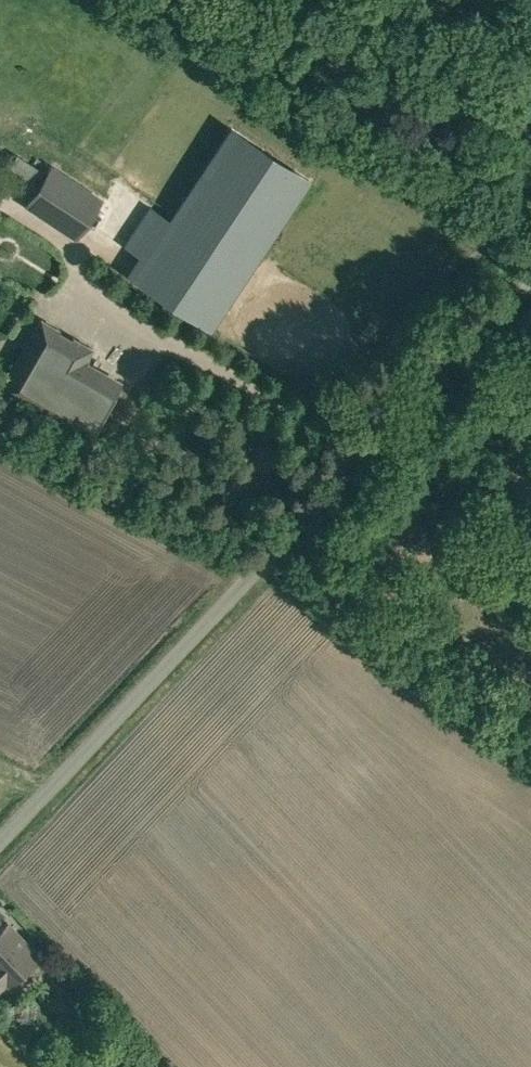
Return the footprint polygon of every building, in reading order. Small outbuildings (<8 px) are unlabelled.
[(35,192),(48,171),(17,151),(4,172),(35,192)] [(109,200),(54,164),(27,206),(81,241),(109,200)] [(82,363),(92,347),(41,318),(0,388),(0,389),(51,418),(51,416),(88,437),(119,384),(82,363)] [(6,979),(9,982),(20,971),(38,954),(8,922),(0,929),(0,985),(6,979)] [(54,1020),(27,992),(26,991),(5,1012),(33,1041),(54,1020)]
